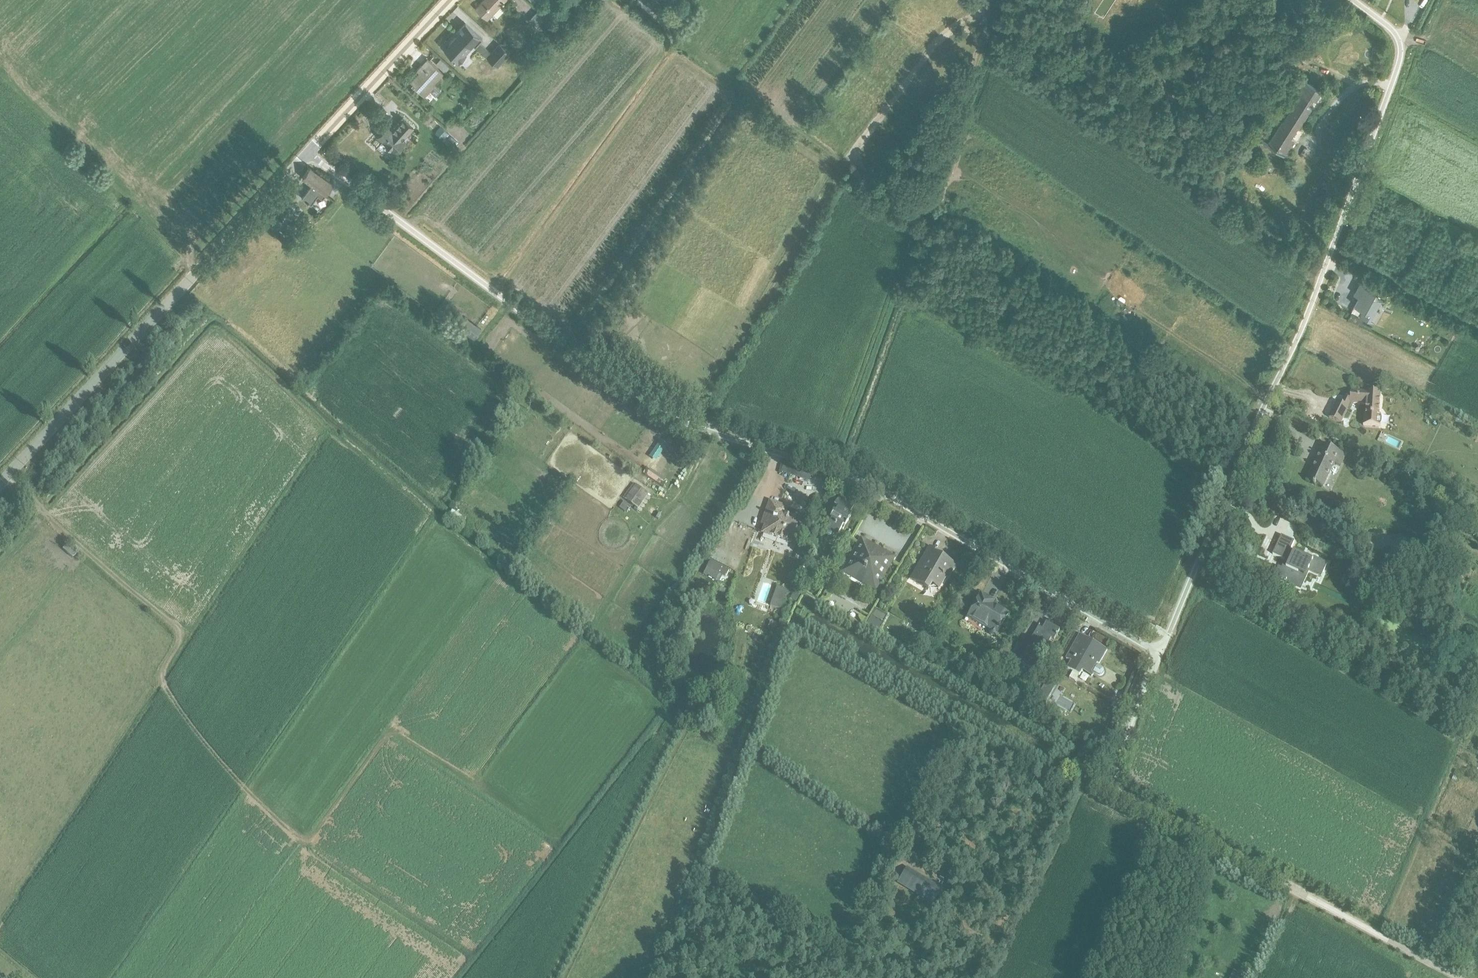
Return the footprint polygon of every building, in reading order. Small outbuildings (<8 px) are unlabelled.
[(476,7),(488,19),(493,13),(497,17),(504,9),(500,6),(506,0),(482,0),(476,7)] [(549,21),(559,10),(548,0),(546,0),(537,9),(549,21)] [(549,21),(537,9),(529,18),(530,19),(529,19),(537,27),(538,26),(543,31),(551,22),(549,21)] [(446,40),(441,45),(458,62),(459,60),(463,60),(465,57),(465,54),(474,45),(497,66),(510,52),(499,42),(491,52),(479,41),(482,37),(466,22),(456,32),(457,33),(449,42),(446,40)] [(417,73),(409,82),(425,96),(430,90),(436,95),(440,90),(433,84),(444,72),(428,57),(417,69),(420,72),(418,74),(417,73)] [(441,57),(436,63),(445,72),(450,66),(441,57)] [(1282,121),(1271,139),(1288,150),(1295,139),(1292,137),(1298,127),(1299,128),(1312,108),(1307,105),(1318,88),(1294,73),(1287,84),(1301,93),(1283,121),(1282,121)] [(1162,83),(1156,91),(1168,99),(1174,91),(1162,83)] [(388,123),(377,135),(395,152),(405,142),(402,140),(414,127),(402,116),(392,127),(388,123)] [(440,126),(435,132),(442,139),(448,133),(440,126)] [(450,134),(445,141),(451,146),(456,140),(450,134)] [(312,183),(302,197),(311,204),(318,195),(323,198),(333,184),(309,167),(303,176),(312,183)] [(287,222),(286,230),(296,232),(298,225),(287,222)] [(1360,282),(1375,291),(1378,286),(1363,277),(1360,282)] [(1353,312),(1349,319),(1361,326),(1365,319),(1370,321),(1382,299),(1374,295),(1376,292),(1375,291),(1360,282),(1360,283),(1361,284),(1356,294),(1354,293),(1361,297),(1359,300),(1358,299),(1352,311),(1353,312)] [(467,318),(462,328),(476,336),(481,325),(467,318)] [(1225,397),(1237,405),(1243,395),(1231,388),(1225,397)] [(1337,402),(1329,418),(1341,424),(1349,408),(1351,404),(1366,405),(1366,414),(1364,414),(1363,425),(1380,426),(1381,415),(1380,415),(1381,393),(1351,391),(1351,396),(1346,395),(1341,404),(1337,402)] [(1323,444),(1307,480),(1324,488),(1335,464),(1341,467),(1346,455),(1323,444)] [(645,469),(642,474),(663,484),(665,479),(645,469)] [(633,483),(622,498),(638,509),(648,493),(633,483)] [(831,520),(826,529),(837,536),(841,529),(843,530),(851,516),(849,515),(854,506),(849,503),(850,501),(840,496),(834,506),(838,509),(835,514),(833,513),(829,519),(831,520)] [(624,502),(620,508),(627,513),(631,508),(624,502)] [(764,526),(761,534),(772,538),(772,537),(775,538),(775,539),(778,541),(778,539),(781,540),(781,541),(784,543),(784,541),(787,543),(787,544),(789,544),(797,520),(784,515),(787,508),(770,502),(762,525),(764,526)] [(1284,530),(1273,555),(1285,560),(1279,576),(1283,578),(1285,574),(1301,581),(1300,585),(1301,586),(1303,582),(1313,587),(1320,571),(1323,572),(1328,563),(1314,557),(1313,559),(1304,555),(1305,554),(1292,548),(1297,536),(1284,530)] [(861,538),(841,573),(875,593),(895,558),(893,556),(892,558),(862,541),(863,539),(861,538)] [(68,544),(63,549),(74,558),(78,552),(68,544)] [(929,548),(910,580),(928,591),(931,586),(939,590),(946,578),(947,579),(955,566),(939,556),(940,554),(929,548)] [(710,561),(707,567),(726,577),(729,571),(710,561)] [(777,587),(770,606),(781,610),(788,590),(777,587)] [(980,595),(967,618),(989,631),(989,636),(993,637),(995,637),(1008,615),(991,606),(993,603),(980,595)] [(875,609),(866,625),(879,631),(887,616),(875,609)] [(770,621),(766,634),(771,635),(773,630),(774,630),(776,623),(770,621)] [(1028,648),(1021,660),(1038,670),(1045,657),(1038,653),(1042,645),(1047,647),(1051,638),(1054,640),(1060,630),(1047,622),(1043,629),(1039,627),(1027,647),(1028,648)] [(1080,635),(1066,659),(1071,662),(1067,668),(1073,672),(1070,678),(1076,682),(1080,675),(1080,676),(1083,672),(1093,677),(1094,675),(1093,674),(1093,673),(1100,676),(1104,675),(1105,673),(1104,669),(1097,665),(1098,664),(1100,664),(1107,650),(1106,651),(1090,642),(1091,641),(1080,635)] [(1047,680),(1035,701),(1045,706),(1056,685),(1047,680)] [(1057,705),(1076,712),(1079,704),(1060,697),(1057,705)] [(859,812),(854,819),(865,827),(870,820),(859,812)] [(906,867),(897,883),(932,905),(942,888),(906,867)]
